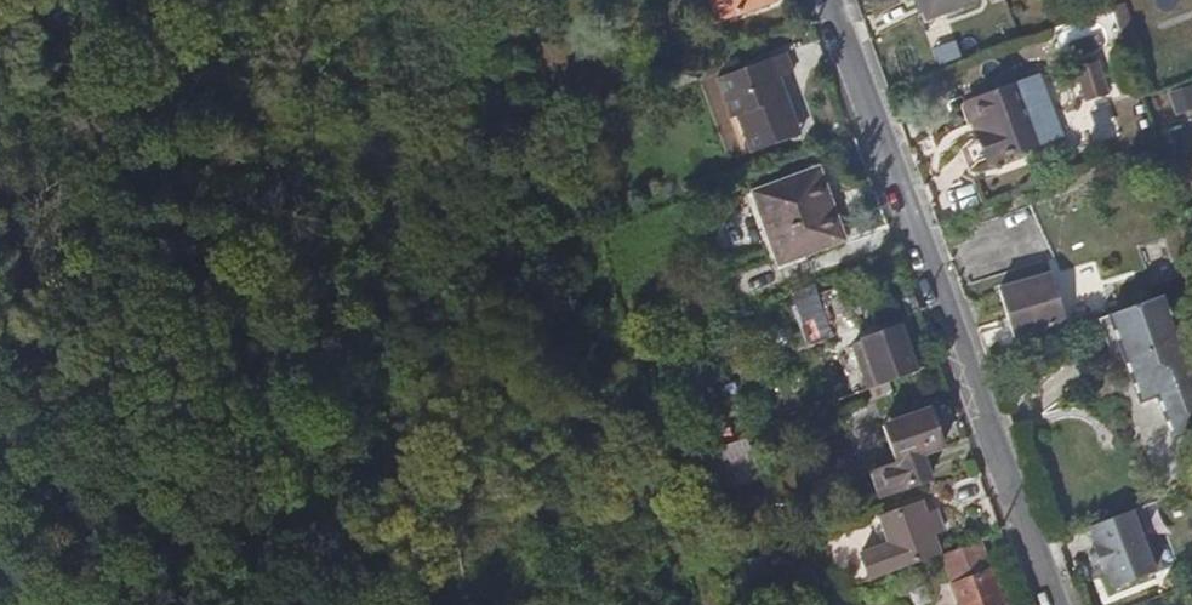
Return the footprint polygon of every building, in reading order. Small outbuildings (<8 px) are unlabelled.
[(717,21),(772,0),(709,0),(717,21)] [(977,0),(921,0),(929,22),(978,3),(977,0)] [(1153,94),(1121,3),(1109,7),(1118,31),(1142,97),(1153,94)] [(793,117),(777,76),(792,70),(783,48),(728,68),(741,103),(748,101),(763,141),(774,136),(769,127),(793,117)] [(1106,91),(1093,59),(1068,68),(1081,101),(1106,91)] [(1044,137),(1021,80),(965,100),(988,160),(1044,137)] [(763,141),(748,101),(741,103),(735,106),(751,146),(763,141)] [(1112,106),(1093,110),(1100,138),(1119,134),(1112,106)] [(774,136),(797,128),(793,117),(769,127),(774,136)] [(826,212),(819,195),(826,191),(817,166),(772,183),(750,190),(776,261),(843,237),(833,209),(826,212)] [(750,190),(772,183),(768,173),(740,184),(768,265),(776,261),(750,190)] [(833,209),(826,191),(819,195),(826,212),(833,209)] [(1068,320),(1053,272),(1000,290),(1014,337),(1068,320)] [(1167,292),(1114,312),(1142,396),(1159,390),(1174,435),(1191,428),(1191,367),(1167,292)] [(913,371),(898,325),(860,338),(875,384),(913,371)] [(942,445),(928,409),(890,423),(904,461),(897,464),(896,462),(893,463),(895,469),(872,477),(880,496),(931,478),(922,454),(942,445)] [(904,461),(890,423),(883,425),(896,462),(897,464),(904,461)] [(731,489),(759,479),(744,438),(716,448),(731,489)] [(930,534),(942,528),(935,511),(924,515),(919,502),(878,518),(896,566),(937,551),(930,534)] [(1155,571),(1131,510),(1089,526),(1096,542),(1093,544),(1103,569),(1106,567),(1113,587),(1155,571)] [(980,539),(940,553),(959,604),(1005,604),(980,539)]
